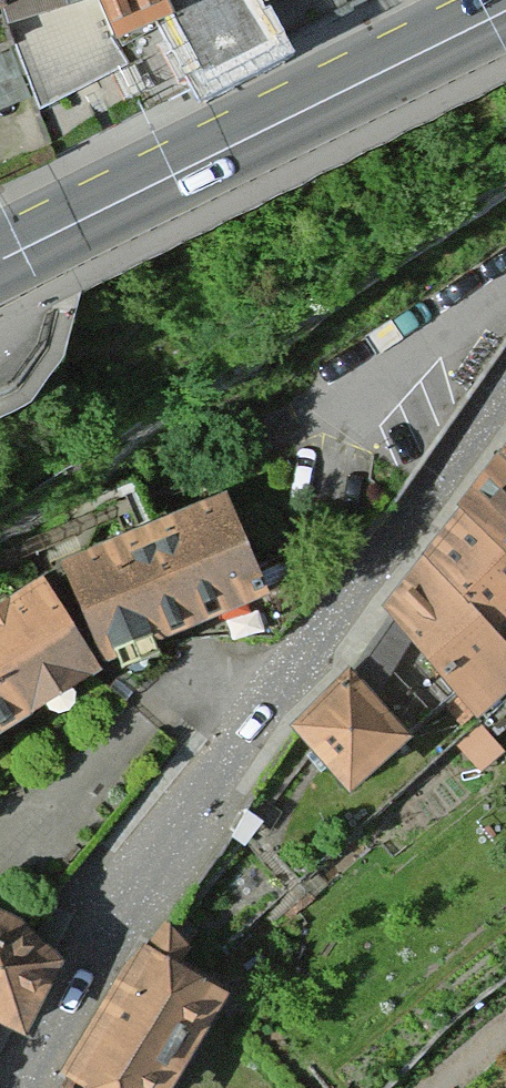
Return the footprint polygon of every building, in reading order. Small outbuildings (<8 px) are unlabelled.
[(42,21),(78,92),(180,54),(177,33),(218,21),(259,75),(339,38),(312,0),(0,0),(0,35),(42,21)] [(480,517),(444,564),(407,612),(505,721),(505,483),(480,517)] [(125,675),(292,602),(246,496),(78,569),(125,675)] [(123,682),(57,588),(0,624),(0,763),(12,753),(123,682)] [(298,731),(354,790),(416,732),(355,668),(293,726),(298,731)] [(258,816),(246,809),(231,836),(243,843),(258,816)] [(25,1027),(62,948),(14,918),(0,909),(0,1015),(25,1027)] [(176,920),(160,950),(79,1080),(94,1087),(192,1087),(240,1006),(176,920)]
